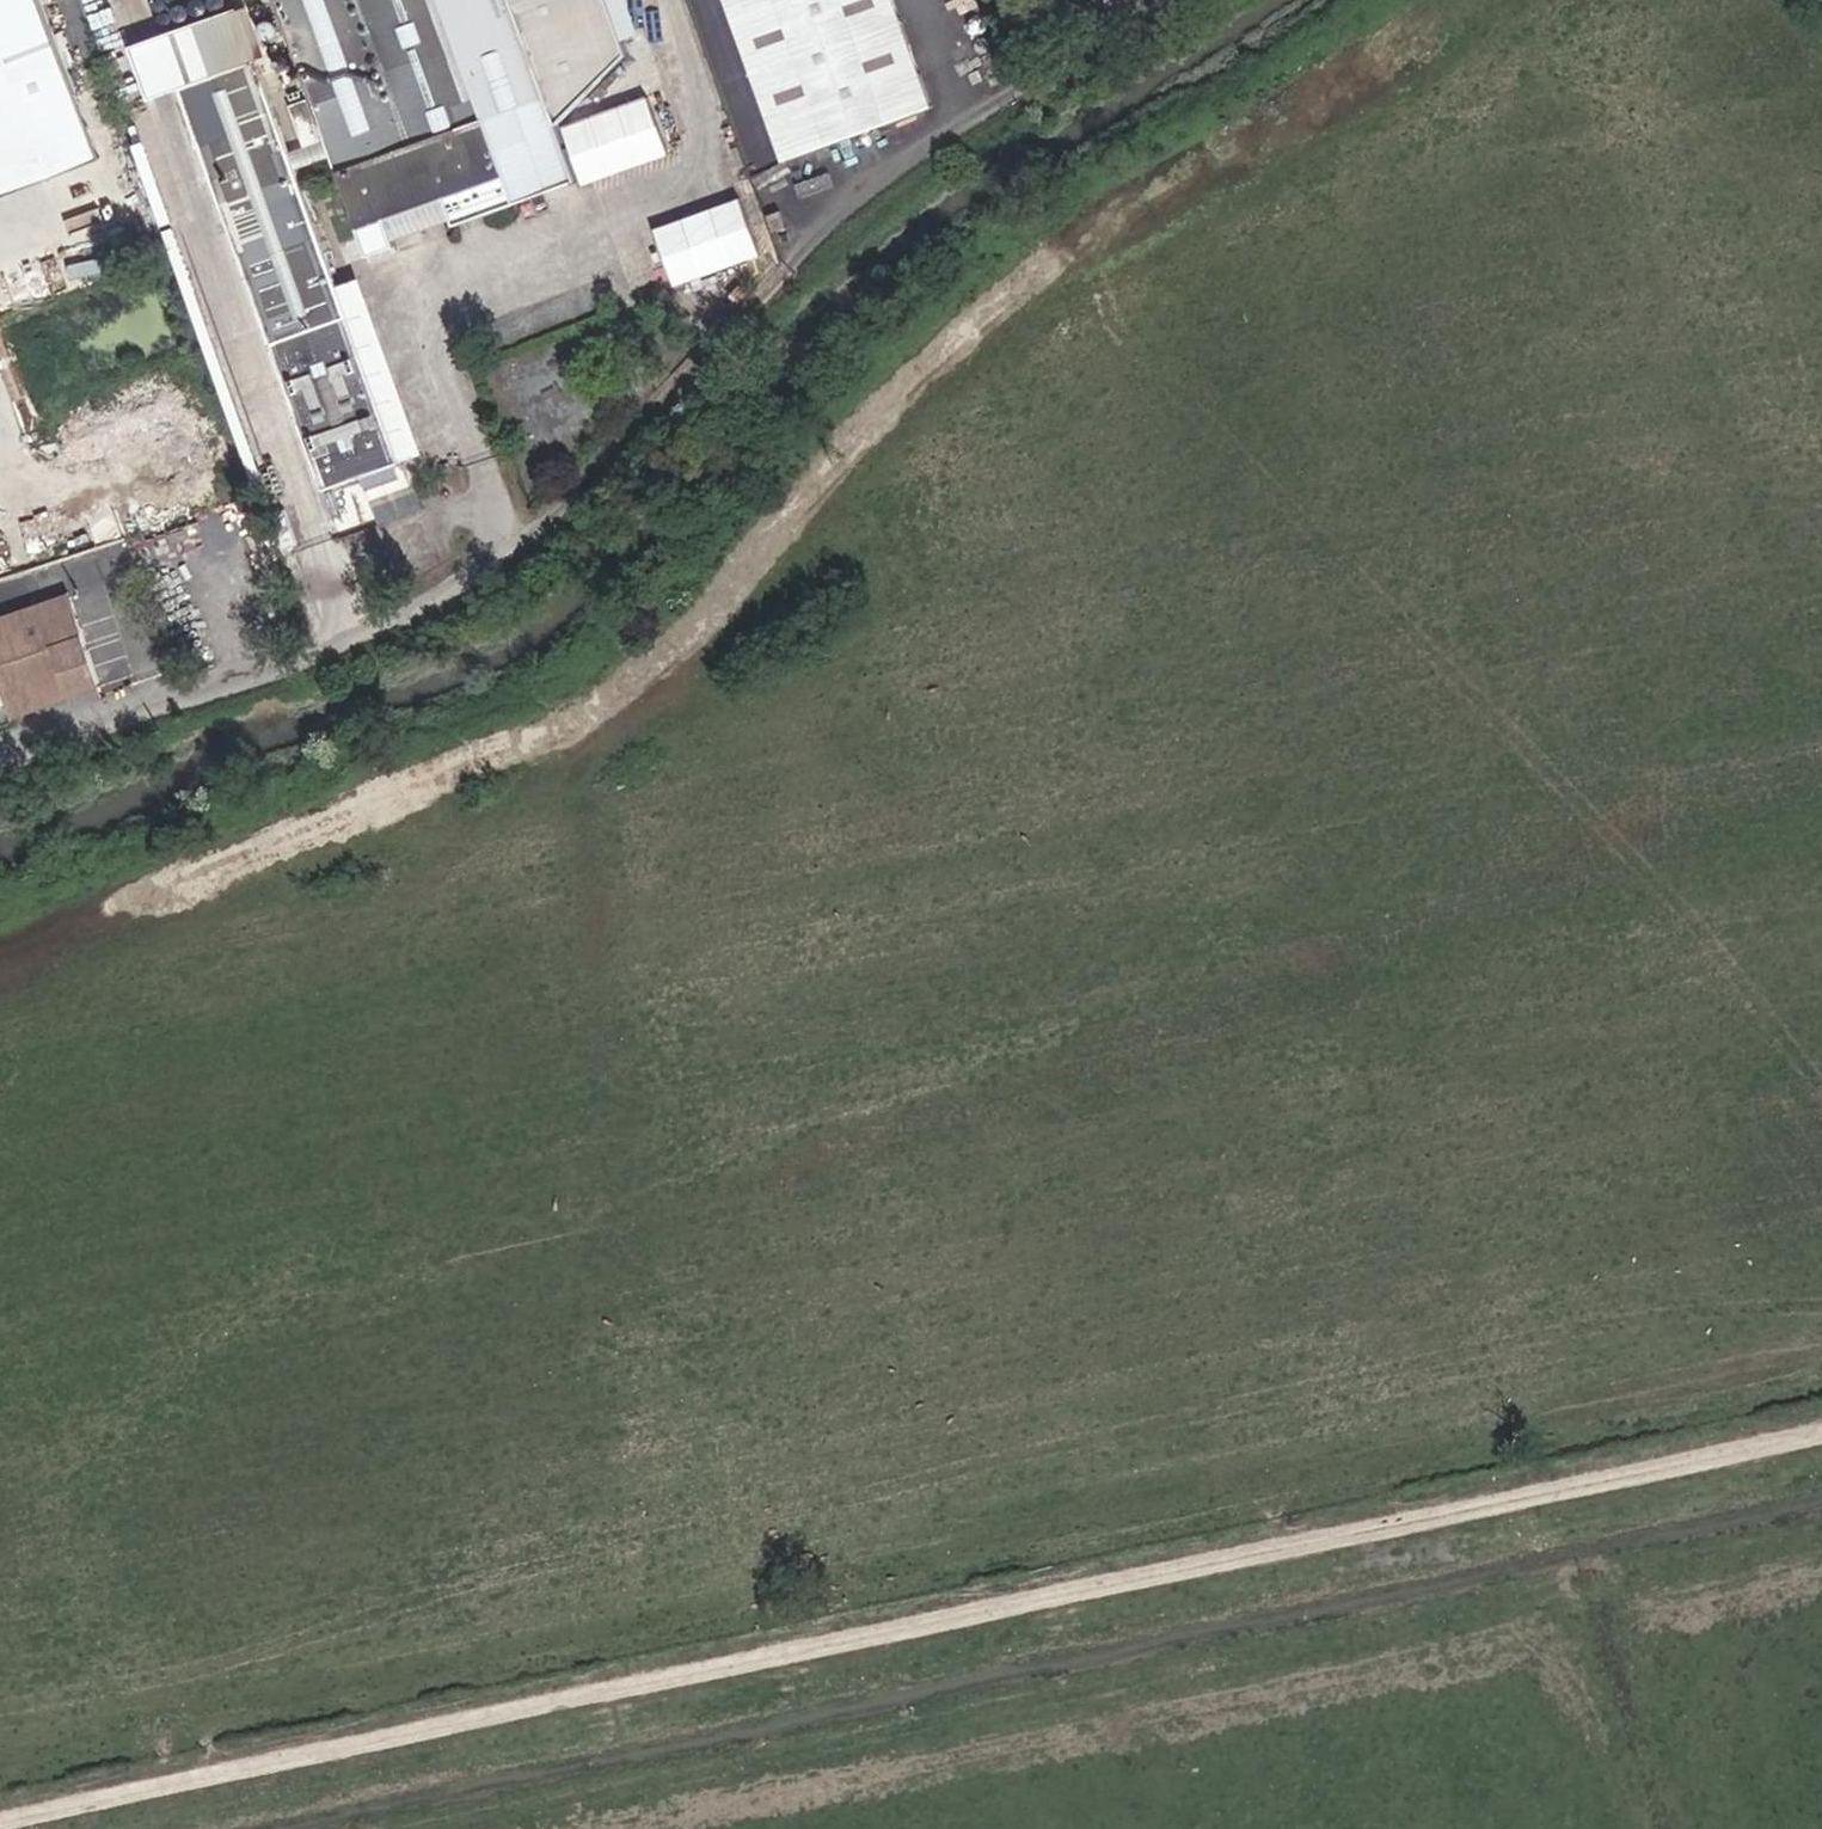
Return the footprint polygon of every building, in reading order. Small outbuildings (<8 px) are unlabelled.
[(25,0),(0,0),(0,111),(58,89),(59,89),(25,0)] [(357,264),(663,152),(644,100),(558,132),(624,56),(603,0),(259,0),(357,264)] [(890,0),(722,0),(780,160),(929,106),(890,0)] [(168,89),(213,209),(289,178),(222,5),(121,44),(140,99),(168,89)] [(58,89),(0,111),(0,184),(82,153),(58,89)] [(289,178),(213,209),(315,489),(392,458),(289,178)] [(67,591),(0,617),(0,686),(11,715),(101,680),(67,591)]
